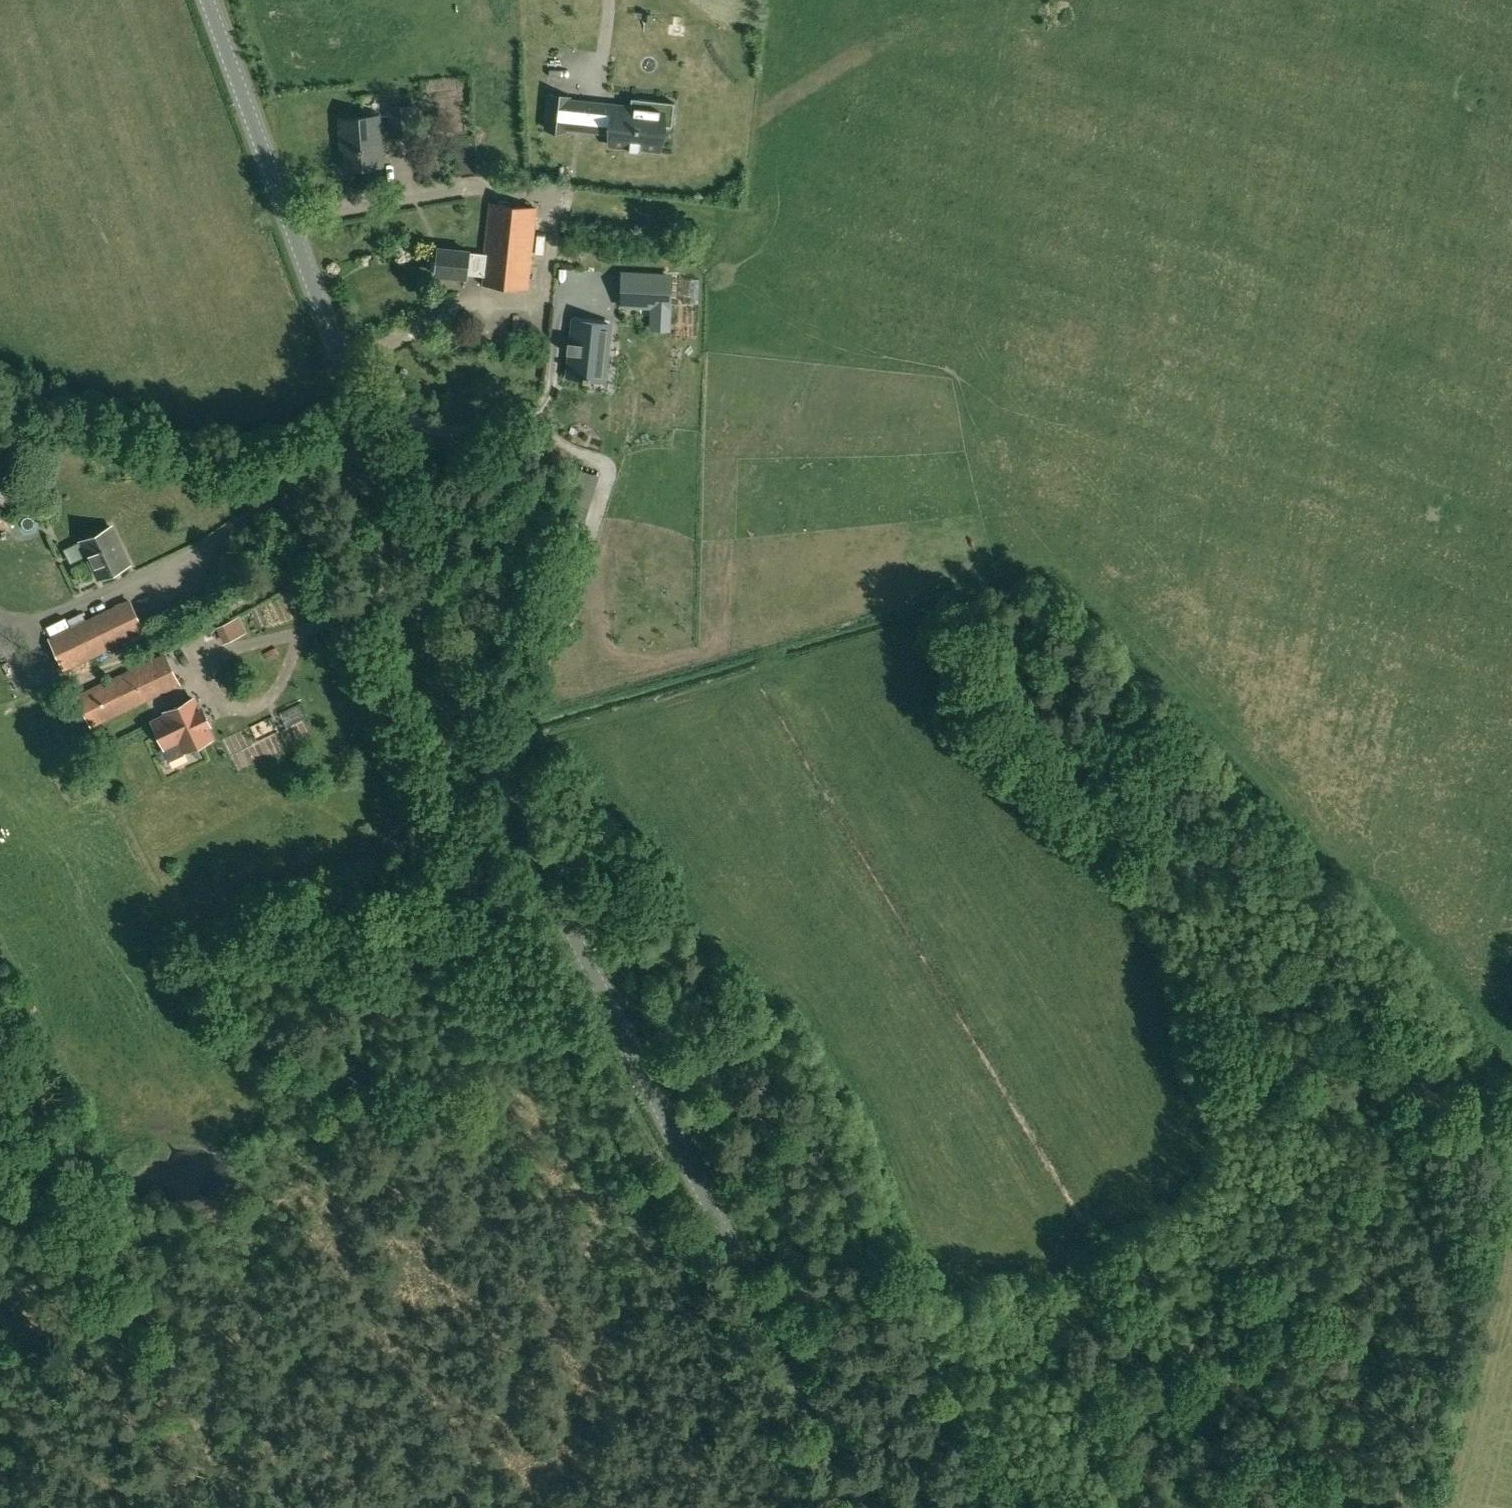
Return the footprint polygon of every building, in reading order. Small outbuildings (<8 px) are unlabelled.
[(565,128),(611,133),(614,106),(630,108),(630,106),(568,99),(569,97),(550,95),(546,128),(565,130),(565,128)] [(631,98),(630,106),(630,108),(614,106),(611,133),(610,144),(629,146),(629,150),(640,151),(640,147),(660,149),(662,126),(664,111),(660,111),(661,101),(631,98)] [(415,104),(387,106),(389,136),(417,135),(415,104)] [(340,118),(341,137),(345,137),(347,168),(381,166),(378,116),(340,118)] [(527,289),(531,249),(535,208),(490,203),(484,254),(469,252),(469,251),(437,248),(436,260),(432,261),(431,269),(435,271),(434,274),(466,277),(467,272),(474,273),(474,275),(484,276),(483,284),(527,289)] [(672,275),(626,273),(624,305),(671,307),(672,275)] [(531,320),(531,334),(561,335),(561,320),(531,320)] [(610,324),(574,320),(572,341),(568,341),(567,353),(571,353),(568,376),(583,378),(583,379),(589,380),(589,378),(604,380),(610,324)] [(591,513),(595,499),(575,494),(572,507),(591,513)] [(111,527),(82,541),(99,577),(128,564),(111,527)] [(63,668),(142,630),(129,601),(49,639),(63,668)] [(165,654),(76,697),(90,726),(179,683),(165,654)] [(152,721),(165,747),(170,758),(212,738),(206,725),(209,723),(203,709),(199,711),(193,698),(165,711),(167,714),(152,721)] [(279,713),(286,728),(308,717),(301,703),(279,713)] [(279,731),(272,716),(251,726),(258,741),(279,731)]
